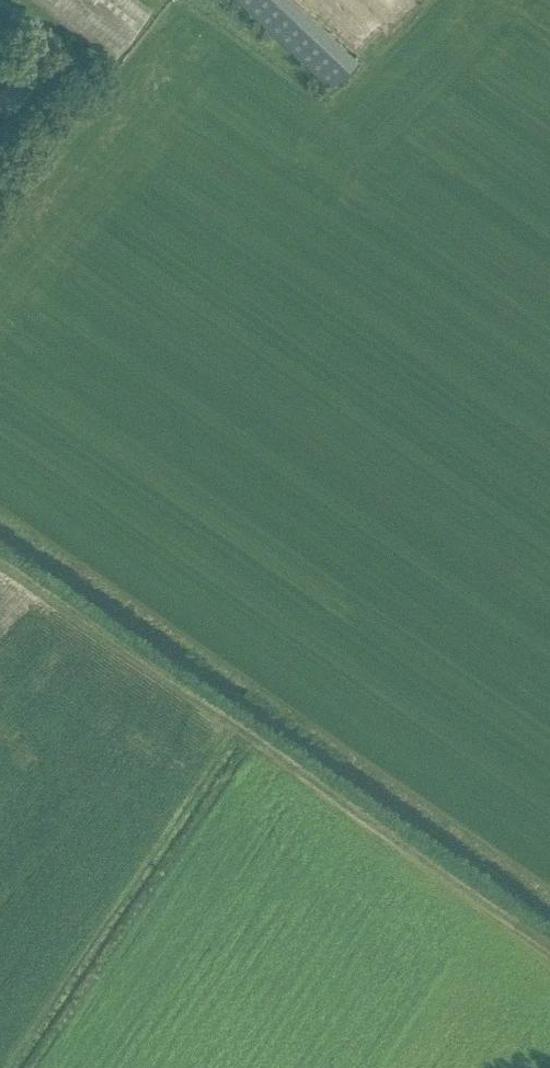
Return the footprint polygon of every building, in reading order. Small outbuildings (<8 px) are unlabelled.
[(300,0),(242,0),(279,35),(307,6),(300,0)]
